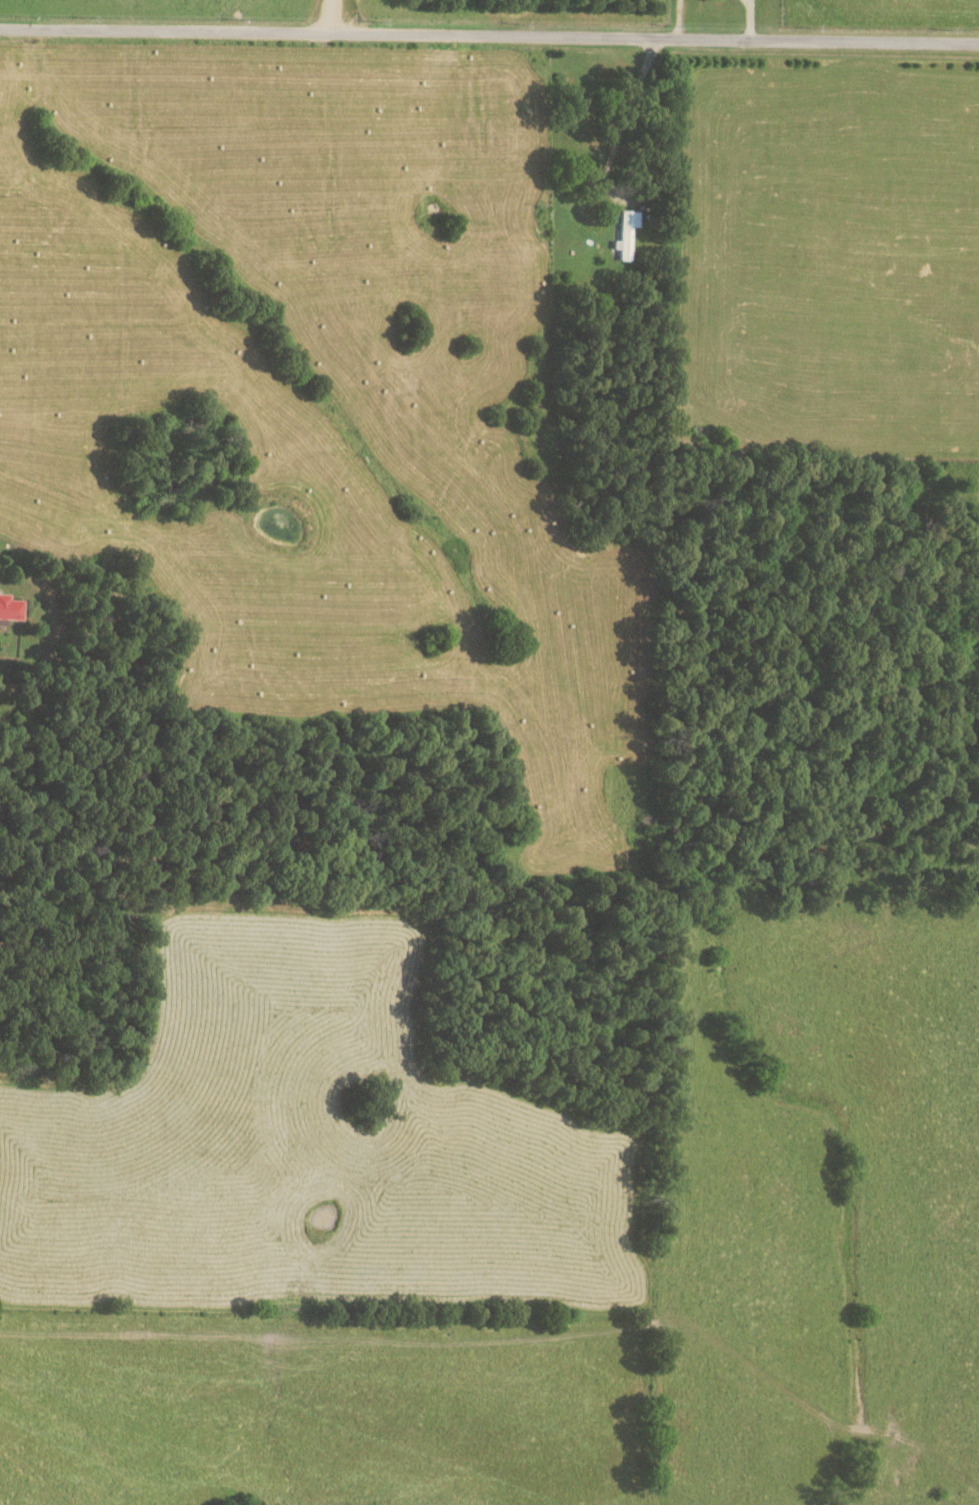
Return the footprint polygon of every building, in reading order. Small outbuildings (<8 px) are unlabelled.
[(623,241),(617,241),(617,249),(623,249),(623,260),(634,260),(635,228),(641,228),(641,211),(623,211),(623,241)] [(12,599),(12,594),(0,593),(0,624),(7,624),(7,619),(24,620),(25,600),(12,599)]
